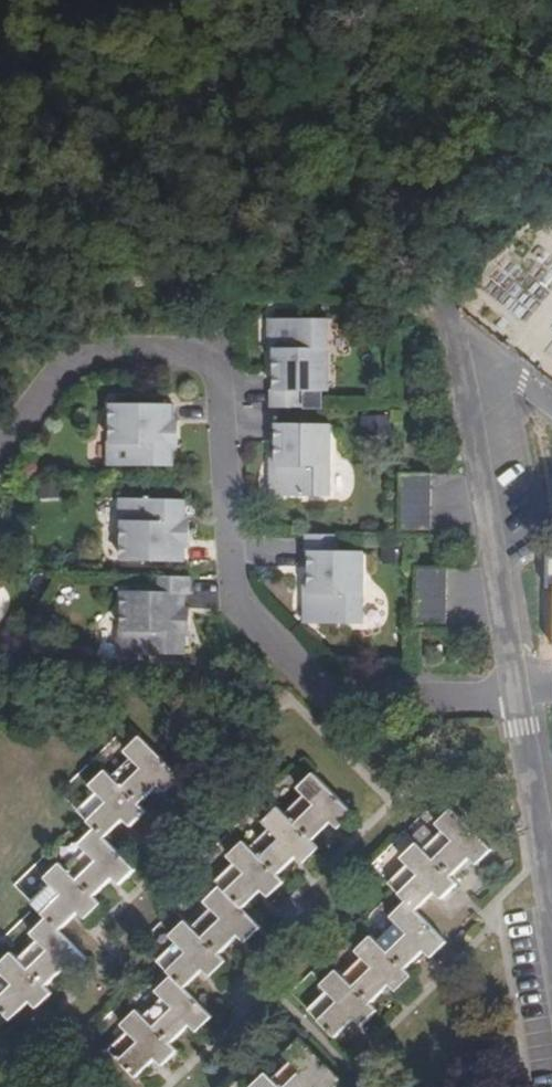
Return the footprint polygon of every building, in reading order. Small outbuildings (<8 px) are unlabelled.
[(268,405),(300,405),(301,389),(328,390),(329,318),(274,316),(273,360),(273,386),(269,386),(268,405)] [(171,443),(171,419),(171,402),(108,401),(109,439),(104,439),(104,463),(171,463),(171,443)] [(273,448),(274,493),(328,493),(328,422),(274,421),(273,448)] [(430,471),(399,471),(398,533),(416,533),(429,533),(430,471)] [(182,558),(183,544),(183,518),(183,497),(116,496),(116,521),(118,521),(118,556),(182,558)] [(336,550),(336,532),(304,531),(303,549),(307,549),(308,576),(308,620),(362,622),(362,550),(336,550)] [(445,565),(417,565),(415,628),(444,629),(445,565)] [(183,631),(184,606),(184,591),(189,591),(188,574),(159,574),(159,589),(120,589),(120,626),(116,627),(116,651),(183,652),(183,631)] [(125,752),(132,759),(113,778),(107,770),(91,786),(98,794),(80,811),(96,829),(80,846),(87,852),(69,871),(62,863),(47,879),(53,885),(34,904),(48,919),(33,935),(39,941),(21,960),(14,953),(0,967),(0,971),(4,975),(0,980),(0,1008),(12,1021),(32,1003),(39,1008),(53,994),(47,988),(66,969),(72,975),(87,960),(61,933),(80,913),(87,919),(101,904),(95,898),(113,880),(121,885),(136,870),(106,838),(124,820),(131,827),(147,812),(140,804),(159,786),(166,793),(180,776),(141,736),(125,752)] [(129,1033),(110,1052),(135,1078),(156,1060),(162,1067),(177,1052),(171,1044),(190,1026),(196,1032),(212,1017),(185,989),(202,970),(210,978),(226,963),(219,954),(238,937),(245,944),(260,928),(243,909),(262,892),(269,898),(285,883),(278,876),(295,858),(302,864),(319,848),(313,841),(331,823),(337,830),(354,814),(313,774),(298,789),(304,795),(287,815),(280,808),(264,823),(270,831),(252,849),(245,842),(230,858),(235,865),(217,883),(221,887),(205,903),(211,910),(193,927),(187,921),(171,937),(177,944),(158,962),(172,977),(157,991),(163,998),(144,1017),(137,1011),(122,1026),(129,1033)] [(328,993),(310,1012),(335,1038),(356,1019),(361,1026),(377,1012),(370,1005),(389,986),(395,992),(412,978),(405,970),(424,952),(431,958),(447,942),(417,911),(433,893),(442,899),(457,884),(451,877),(469,858),(475,865),(491,851),(453,809),(437,824),(443,832),(424,851),(417,845),(403,859),(409,867),(390,884),(407,902),(392,918),(399,925),(379,943),(372,937),(357,951),(363,959),(343,977),(337,971),(322,987),(328,993)] [(340,1080),(300,1039),(286,1055),(293,1062),(274,1080),(266,1073),(253,1086),(333,1086),(340,1080)]
